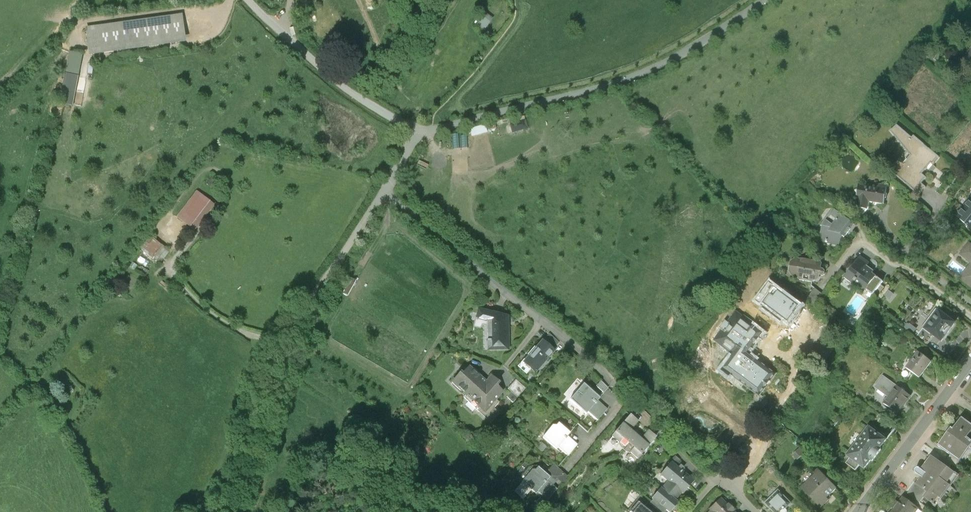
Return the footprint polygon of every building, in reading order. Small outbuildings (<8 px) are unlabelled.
[(479,21),(484,25),(485,24),(486,24),(491,18),(485,13),(479,21)] [(182,19),(90,32),(92,51),(184,39),(182,19)] [(86,54),(71,50),(59,102),(74,106),(86,54)] [(509,123),(512,132),(529,128),(526,118),(509,123)] [(897,169),(925,193),(932,185),(928,181),(933,175),(928,171),(937,160),(940,163),(946,155),(921,133),(919,135),(904,122),(897,128),(918,154),(911,162),(906,158),(897,169)] [(454,145),(456,145),(462,145),(462,143),(473,144),(473,135),(455,136),(440,145),(446,156),(453,152),(450,148),(454,145)] [(885,184),(866,181),(863,197),(866,197),(865,204),(874,205),(875,199),(890,201),(894,183),(886,181),(885,184)] [(201,193),(196,189),(176,216),(194,229),(215,203),(210,200),(201,193)] [(829,219),(825,240),(846,243),(848,232),(850,234),(860,220),(839,205),(829,219)] [(970,205),(962,214),(970,222),(970,206),(970,205)] [(170,250),(149,234),(138,248),(160,265),(170,250)] [(866,253),(851,274),(871,289),(872,286),(883,272),(879,269),(880,268),(873,262),(875,260),(866,253)] [(801,255),(797,259),(795,269),(799,274),(804,274),(805,277),(819,279),(821,278),(823,278),(826,276),(827,272),(829,272),(831,271),(832,268),(831,266),(828,265),(829,260),(826,258),(809,255),(807,256),(801,255)] [(872,286),(879,291),(889,277),(883,272),(872,286)] [(801,306),(770,282),(754,303),(785,327),(799,308),(801,306)] [(514,344),(514,312),(485,304),(480,323),(486,324),(488,320),(495,321),(495,345),(514,344)] [(963,317),(945,304),(935,319),(933,318),(930,322),(950,336),(963,317)] [(747,320),(745,319),(737,313),(716,341),(734,354),(724,368),(758,394),(760,396),(760,395),(776,374),(756,360),(754,363),(746,357),(763,334),(747,321),(747,320)] [(555,330),(549,336),(560,346),(566,339),(555,330)] [(533,370),(538,365),(542,369),(547,363),(546,362),(560,346),(549,336),(543,344),(542,343),(524,362),(533,370)] [(936,359),(924,350),(912,365),(925,375),(936,359)] [(467,368),(458,378),(484,402),(491,408),(502,395),(509,388),(502,381),(505,378),(498,372),(492,378),(475,362),(468,369),(467,368)] [(917,392),(890,372),(881,384),(895,394),(890,401),(904,410),(917,392)] [(532,386),(522,377),(515,385),(518,388),(525,394),(532,386)] [(588,386),(579,398),(592,410),(594,408),(605,417),(613,407),(603,398),(606,394),(594,384),(593,386),(588,386)] [(520,399),(525,394),(518,388),(514,393),(520,399)] [(506,399),(502,395),(491,408),(484,402),(482,404),(498,419),(507,409),(501,404),(506,399)] [(620,442),(626,446),(637,434),(632,429),(639,420),(631,413),(612,435),(613,436),(610,440),(617,446),(620,442)] [(957,451),(967,458),(970,452),(970,416),(969,414),(961,426),(958,424),(945,442),(957,451)] [(559,421),(549,433),(563,445),(565,443),(575,452),(584,441),(574,433),(577,429),(565,419),(563,421),(559,421)] [(867,461),(872,464),(893,435),(876,422),(849,457),(862,467),(867,461)] [(642,438),(637,434),(626,446),(632,452),(626,458),(633,464),(657,436),(649,429),(642,438)] [(807,445),(800,452),(805,457),(812,450),(807,445)] [(957,451),(953,457),(958,461),(965,466),(970,460),(967,458),(957,451)] [(945,457),(939,453),(928,467),(925,465),(922,469),(929,474),(923,481),(935,489),(931,494),(941,501),(946,494),(948,495),(957,483),(955,481),(963,470),(955,465),(945,457)] [(948,453),(945,457),(955,465),(958,461),(953,457),(948,453)] [(675,477),(674,477),(688,489),(689,490),(700,478),(678,459),(668,471),(675,477)] [(539,465),(521,486),(531,494),(539,484),(544,488),(545,486),(549,490),(544,496),(550,501),(564,484),(560,481),(565,475),(571,480),(576,473),(560,460),(555,466),(559,469),(556,472),(545,462),(543,465),(539,465)] [(822,472),(809,484),(828,504),(835,497),(833,495),(844,485),(825,466),(821,470),(822,472)] [(681,497),(688,489),(674,477),(660,494),(660,495),(673,506),(676,509),(684,499),(681,497)] [(927,499),(931,494),(935,489),(923,481),(922,480),(915,490),(927,499)] [(771,501),(782,511),(793,511),(793,508),(792,507),(798,501),(785,487),(771,501)] [(656,500),(669,511),(673,506),(660,495),(656,500)] [(727,495),(715,506),(717,508),(713,511),(743,511),(727,495)] [(641,511),(660,511),(643,497),(635,506),(641,511)] [(893,511),(917,511),(919,510),(904,498),(903,499),(900,497),(892,508),(895,510),(893,511)]
